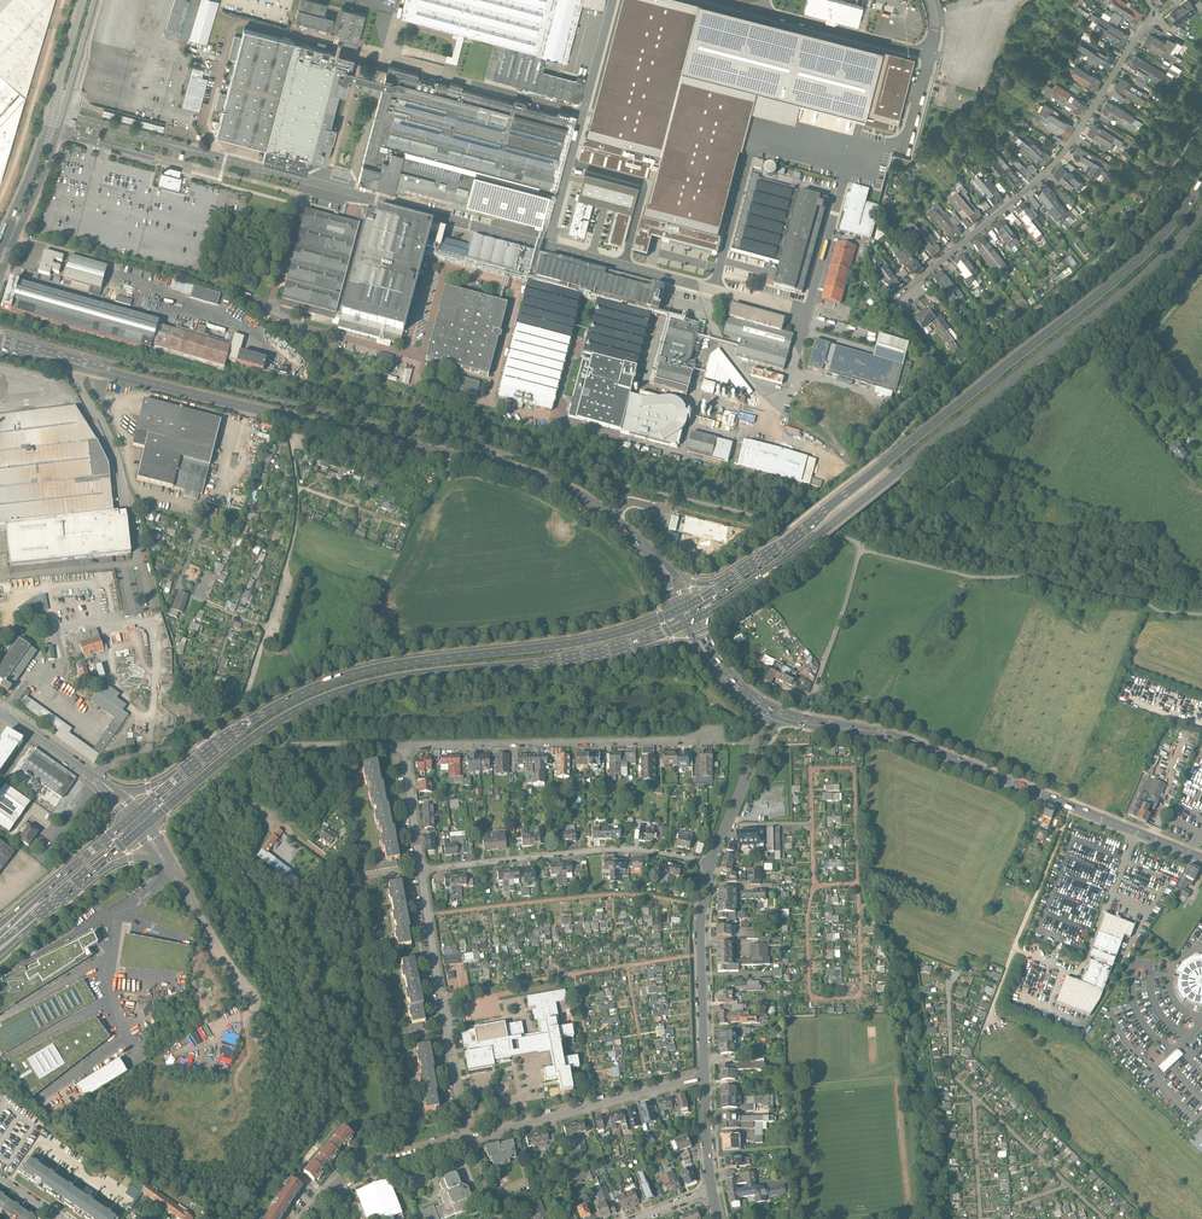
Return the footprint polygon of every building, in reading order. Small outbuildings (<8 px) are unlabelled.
[(1,183),(8,159),(55,0),(0,0),(0,184),(1,183)] [(188,38),(206,43),(218,2),(219,1),(215,0),(174,0),(165,31),(188,38)] [(330,30),(333,18),(323,15),(326,4),(310,0),(300,0),(295,20),(310,24),(309,30),(313,31),(315,26),(330,30)] [(545,55),(545,59),(562,63),(563,60),(566,61),(581,2),(582,0),(406,0),(401,17),(458,32),(465,34),(496,42),(545,55)] [(661,154),(655,177),(644,220),(643,221),(718,240),(718,239),(757,89),(865,117),(866,117),(884,50),(691,0),(622,0),(587,134),(587,135),(661,154)] [(805,11),(827,17),(826,21),(835,23),(836,19),(858,25),(863,7),(838,0),(808,0),(805,11)] [(1111,10),(1113,8),(1137,24),(1140,19),(1123,9),(1116,4),(1113,0),(1102,0),(1104,3),(1108,6),(1111,10)] [(1123,9),(1127,4),(1120,0),(1113,0),(1116,4),(1123,9)] [(1192,6),(1172,21),(1175,25),(1177,28),(1179,27),(1180,29),(1181,29),(1187,24),(1183,20),(1187,17),(1189,19),(1201,10),(1201,4),(1199,1),(1192,6)] [(1128,2),(1127,4),(1123,9),(1140,19),(1142,14),(1129,6),(1131,4),(1128,2)] [(1169,17),(1172,21),(1192,6),(1189,2),(1169,17)] [(342,8),(333,39),(357,46),(365,14),(342,8)] [(1103,17),(1117,26),(1123,18),(1114,12),(1111,18),(1105,14),(1103,17)] [(1089,18),(1096,23),(1125,41),(1128,37),(1096,17),(1095,17),(1091,15),(1089,18)] [(1123,46),(1125,41),(1096,23),(1092,29),(1115,43),(1115,42),(1123,46)] [(1180,29),(1177,36),(1185,39),(1189,29),(1184,27),(1183,30),(1181,29),(1180,29)] [(347,80),(349,75),(351,69),(354,57),(244,28),(241,37),(234,35),(229,57),(236,59),(226,94),(219,92),(215,107),(222,109),(216,134),(267,148),(263,162),(307,174),(311,159),(325,163),(332,140),(336,127),(330,126),(339,92),(345,93),(348,80),(347,80)] [(1153,28),(1151,32),(1159,37),(1162,33),(1153,28)] [(465,34),(458,32),(452,55),(447,54),(445,61),(457,63),(465,34)] [(1083,35),(1081,39),(1083,40),(1089,44),(1094,37),(1087,33),(1085,36),(1083,35)] [(1149,34),(1146,39),(1176,57),(1182,46),(1175,42),(1174,44),(1167,40),(1165,44),(1149,34)] [(1080,44),(1083,40),(1081,39),(1078,36),(1075,41),(1080,44)] [(1177,58),(1176,57),(1146,39),(1144,44),(1160,54),(1160,53),(1174,63),(1177,58)] [(1114,59),(1089,44),(1083,40),(1080,44),(1111,64),(1114,59)] [(496,42),(486,77),(579,102),(585,79),(578,77),(576,82),(541,73),(545,59),(545,55),(496,42)] [(1109,68),(1111,64),(1080,44),(1077,49),(1088,55),(1087,57),(1095,62),(1096,61),(1109,68)] [(864,122),(897,131),(900,117),(904,102),(880,96),(888,70),(910,76),(915,58),(884,50),(866,117),(865,117),(864,122)] [(1075,57),(1072,62),(1078,66),(1081,60),(1075,57)] [(1176,78),(1179,75),(1170,69),(1165,76),(1135,57),(1133,62),(1163,81),(1170,85),(1173,80),(1172,80),(1174,76),(1176,78)] [(1160,86),(1163,81),(1133,62),(1132,61),(1130,66),(1139,72),(1138,73),(1143,76),(1144,75),(1160,86)] [(1061,70),(1070,76),(1073,71),(1064,65),(1061,70)] [(1170,69),(1179,75),(1181,71),(1172,65),(1170,69)] [(204,70),(193,67),(183,106),(199,110),(208,79),(202,77),(204,70)] [(389,67),(386,78),(384,85),(358,181),(493,217),(495,210),(507,213),(527,218),(538,221),(537,222),(547,225),(576,116),(558,111),(557,115),(525,106),(526,103),(514,100),(513,103),(461,89),(462,86),(450,83),(449,86),(417,78),(418,74),(389,67)] [(1076,67),(1073,71),(1097,86),(1100,82),(1076,67)] [(379,83),(384,85),(386,78),(380,77),(357,71),(351,69),(349,75),(356,77),(379,83)] [(1073,71),(1070,76),(1095,91),(1097,86),(1073,71)] [(1143,84),(1145,80),(1144,79),(1139,76),(1134,83),(1142,89),(1145,85),(1143,84)] [(1121,79),(1118,84),(1145,101),(1147,102),(1149,97),(1121,79)] [(1074,82),(1071,86),(1079,91),(1081,87),(1074,82)] [(1142,106),(1145,101),(1118,84),(1115,89),(1130,98),(1142,106)] [(1055,85),(1052,89),(1083,109),(1086,104),(1055,85)] [(1080,113),(1083,109),(1052,89),(1046,86),(1042,92),(1050,98),(1052,95),(1080,113)] [(1109,99),(1115,103),(1118,99),(1128,105),(1130,101),(1125,98),(1124,99),(1121,97),(1122,97),(1114,92),(1109,99)] [(1107,102),(1104,106),(1134,125),(1139,128),(1142,124),(1133,119),(1134,118),(1114,106),(1114,107),(1107,102)] [(1039,112),(1039,113),(1069,131),(1072,127),(1056,117),(1058,113),(1044,104),(1039,112)] [(1132,129),(1134,125),(1104,106),(1101,111),(1124,125),(1124,124),(1132,129)] [(1066,136),(1069,131),(1039,113),(1036,118),(1058,133),(1059,131),(1066,136)] [(1099,119),(1107,124),(1110,120),(1101,114),(1099,119)] [(1190,117),(1186,114),(1181,123),(1185,126),(1187,123),(1188,124),(1190,121),(1189,120),(1190,117)] [(162,131),(163,126),(137,119),(136,125),(162,131)] [(1111,142),(1118,146),(1120,148),(1124,150),(1126,148),(1122,145),(1122,143),(1093,125),(1090,129),(1111,142)] [(1109,147),(1111,142),(1090,129),(1087,134),(1109,147)] [(1042,165),(1046,161),(1027,143),(1020,137),(1011,130),(1008,132),(1020,142),(1018,144),(1035,160),(1036,159),(1042,165)] [(955,137),(952,132),(947,136),(950,141),(955,137)] [(579,158),(655,177),(661,154),(587,135),(587,134),(585,133),(579,158)] [(1020,137),(1027,143),(1046,161),(1050,157),(1031,139),(1030,140),(1023,133),(1020,137)] [(1061,140),(1055,135),(1051,140),(1057,145),(1061,140)] [(985,148),(993,157),(997,153),(990,145),(985,148)] [(1079,147),(1076,151),(1092,162),(1107,172),(1110,167),(1079,147)] [(1073,156),(1089,166),(1083,175),(1093,183),(1100,173),(1104,176),(1107,172),(1092,162),(1076,151),(1073,156)] [(1018,186),(1026,180),(1019,172),(1015,171),(1013,172),(997,153),(993,157),(1018,186)] [(1003,173),(1006,177),(1004,178),(1014,190),(1018,186),(993,157),(985,163),(997,177),(1003,173)] [(8,159),(1,183),(0,184),(0,188),(3,185),(10,161),(8,159)] [(764,162),(755,159),(753,168),(762,170),(764,162)] [(923,165),(918,160),(914,164),(918,169),(923,165)] [(1020,171),(1027,178),(1031,174),(1036,169),(1031,164),(1026,169),(1020,163),(1017,166),(1020,171)] [(1068,163),(1065,166),(1071,172),(1074,168),(1068,163)] [(767,176),(770,177),(772,177),(775,175),(776,172),(777,170),(776,167),(774,165),(771,164),(768,164),(765,166),(764,168),(764,171),(765,174),(767,176)] [(162,173),(159,184),(178,189),(181,178),(179,178),(181,171),(170,168),(164,171),(164,173),(162,173)] [(1078,191),(1083,186),(1072,175),(1071,176),(1062,168),(1058,172),(1078,191)] [(585,171),(578,197),(593,202),(617,208),(632,212),(639,186),(585,171)] [(1076,193),(1078,191),(1058,172),(1054,176),(1061,182),(1060,183),(1062,185),(1061,185),(1066,190),(1069,190),(1071,188),(1076,193)] [(800,191),(758,180),(759,175),(752,173),(732,250),(781,263),(800,192),(800,191)] [(993,206),(997,203),(978,179),(976,177),(972,181),(980,190),(977,192),(980,197),(983,194),(993,206)] [(915,178),(910,182),(917,189),(922,184),(918,179),(917,180),(915,178)] [(979,178),(978,179),(997,203),(1001,200),(996,193),(997,192),(986,179),(982,182),(979,178)] [(999,184),(995,187),(1002,195),(1006,192),(999,184)] [(1039,190),(1039,191),(1064,222),(1069,227),(1074,222),(1073,221),(1068,216),(1069,215),(1067,213),(1050,192),(1052,191),(1046,184),(1039,190)] [(875,223),(873,223),(878,206),(865,203),(869,190),(853,186),(850,195),(848,194),(843,212),(846,212),(843,222),(842,222),(840,230),(871,239),(875,223)] [(977,220),(981,217),(968,200),(969,199),(966,195),(968,194),(962,187),(955,193),(957,195),(977,220)] [(1071,199),(1060,188),(1057,191),(1068,202),(1071,199)] [(1060,225),(1064,222),(1039,191),(1035,194),(1060,225)] [(827,200),(800,192),(781,263),(778,273),(771,272),(768,284),(775,285),(774,286),(802,293),(808,272),(811,272),(817,250),(814,249),(817,238),(820,239),(830,203),(827,202),(827,200)] [(973,224),(977,220),(957,195),(949,202),(958,212),(961,209),(973,224)] [(1032,196),(1025,202),(1029,207),(1030,207),(1033,210),(1036,208),(1037,209),(1040,206),(1032,196)] [(593,202),(578,197),(569,231),(585,235),(593,202)] [(891,205),(887,200),(883,203),(887,208),(891,205)] [(985,202),(982,205),(986,210),(987,211),(990,208),(985,202)] [(983,213),(986,210),(982,205),(980,203),(977,205),(983,213)] [(1022,204),(1018,208),(1042,236),(1044,238),(1047,235),(1041,228),(1041,227),(1034,219),(1037,217),(1030,208),(1027,211),(1022,204)] [(1080,204),(1076,208),(1081,213),(1085,209),(1080,204)] [(937,205),(932,208),(957,237),(961,234),(956,227),(959,225),(961,222),(953,212),(950,214),(953,218),(950,221),(937,205)] [(1073,207),(1067,213),(1069,215),(1068,216),(1073,221),(1080,215),(1073,207)] [(632,212),(617,208),(608,241),(623,245),(632,212)] [(957,237),(932,208),(926,214),(933,222),(935,220),(953,241),(957,237)] [(1037,241),(1042,236),(1018,208),(1014,211),(1029,229),(1028,231),(1030,233),(1031,234),(1037,241)] [(306,211),(281,306),(334,320),(335,316),(341,318),(365,227),(306,211)] [(338,328),(378,338),(376,342),(390,346),(391,342),(400,344),(424,255),(425,249),(431,250),(432,248),(435,249),(437,239),(440,228),(378,212),(377,216),(373,215),(368,213),(365,227),(341,318),(338,328)] [(1016,219),(1011,214),(1005,219),(1010,225),(1016,219)] [(641,219),(633,253),(648,257),(652,238),(717,255),(721,240),(718,239),(718,240),(643,221),(644,220),(641,219)] [(965,219),(961,222),(967,229),(970,226),(965,219)] [(1002,221),(998,225),(1015,245),(1017,248),(1021,245),(1016,239),(1002,221)] [(887,236),(877,224),(873,240),(877,246),(887,236)] [(932,258),(936,254),(914,228),(911,224),(907,227),(932,258)] [(917,225),(914,228),(936,254),(940,251),(935,245),(937,243),(925,229),(922,231),(917,225)] [(1014,246),(1015,245),(998,225),(994,228),(1008,245),(1007,246),(1013,253),(1017,250),(1014,246)] [(991,231),(985,236),(994,246),(997,244),(995,242),(998,240),(995,237),(996,236),(991,231)] [(432,248),(431,250),(425,249),(424,255),(528,282),(581,297),(599,301),(651,315),(657,317),(665,288),(472,236),(469,247),(446,241),(437,239),(435,249),(432,248)] [(941,239),(938,242),(942,247),(946,245),(949,243),(944,237),(941,239)] [(982,238),(978,241),(998,266),(1003,272),(1003,271),(1008,267),(988,243),(987,244),(982,238)] [(993,269),(998,266),(978,241),(974,245),(993,269)] [(838,242),(822,299),(840,304),(856,247),(838,242)] [(890,249),(895,255),(900,251),(894,245),(890,249)] [(905,247),(900,251),(916,271),(920,268),(913,258),(914,257),(905,247)] [(967,250),(964,253),(968,258),(972,255),(975,253),(970,248),(968,250),(967,250)] [(39,272),(50,276),(52,269),(53,269),(52,272),(59,274),(61,267),(53,265),(54,260),(62,262),(64,257),(45,251),(39,272)] [(916,271),(900,251),(895,255),(912,275),(916,271)] [(926,262),(929,259),(924,253),(921,256),(926,262)] [(961,255),(957,258),(980,286),(983,283),(976,274),(978,272),(968,261),(967,262),(961,255)] [(69,256),(63,279),(65,280),(101,290),(102,289),(101,289),(107,268),(108,268),(108,267),(69,256)] [(1063,261),(1067,266),(1071,271),(1077,265),(1069,256),(1063,261)] [(873,262),(879,269),(895,288),(900,285),(894,278),(892,276),(893,276),(888,270),(889,269),(879,257),(873,262)] [(985,291),(980,286),(957,258),(953,262),(964,275),(963,276),(965,279),(963,281),(970,289),(974,286),(979,292),(980,291),(982,293),(985,291)] [(960,275),(951,264),(944,270),(949,276),(952,273),(956,278),(960,275)] [(1072,273),(1071,271),(1067,266),(1057,275),(1062,281),(1072,273)] [(899,271),(900,273),(905,278),(908,275),(902,268),(899,271)] [(891,292),(895,288),(879,269),(875,272),(891,292)] [(941,272),(937,275),(960,303),(961,304),(965,300),(958,291),(958,292),(941,272)] [(901,282),(905,278),(900,273),(896,276),(901,282)] [(955,306),(960,303),(937,275),(933,279),(955,306)] [(48,282),(59,284),(60,278),(49,276),(48,282)] [(100,297),(101,290),(65,280),(64,284),(89,291),(88,293),(100,297)] [(194,286),(172,280),(170,289),(191,295),(193,287),(194,286)] [(11,281),(3,309),(152,350),(152,349),(151,349),(158,327),(159,324),(159,322),(158,323),(11,281)] [(581,297),(528,282),(498,397),(551,411),(581,297)] [(217,305),(220,294),(193,287),(191,295),(190,298),(217,305)] [(426,359),(457,367),(459,368),(488,375),(498,338),(500,338),(501,334),(499,334),(507,304),(445,288),(426,359)] [(116,297),(115,302),(134,308),(136,302),(116,297)] [(1023,298),(1021,300),(1027,307),(1029,305),(1023,298)] [(937,300),(933,304),(938,309),(942,305),(937,300)] [(651,315),(599,301),(568,416),(621,430),(630,395),(651,315)] [(732,305),(729,317),(782,331),(785,320),(732,305)] [(931,305),(927,309),(940,324),(954,341),(959,338),(944,320),(939,315),(931,305)] [(1012,305),(1007,309),(1012,315),(1017,311),(1012,305)] [(934,326),(935,326),(950,344),(947,346),(952,351),(957,346),(954,341),(940,324),(927,309),(914,319),(927,334),(932,330),(927,324),(930,321),(934,326)] [(793,335),(782,331),(729,317),(724,335),(741,340),(737,357),(784,370),(793,335)] [(984,322),(991,329),(995,326),(989,318),(984,322)] [(1002,326),(996,319),(993,321),(999,329),(1002,326)] [(667,339),(661,363),(693,371),(696,362),(690,360),(693,350),(698,351),(704,329),(672,321),(667,339)] [(175,331),(158,327),(151,349),(152,349),(152,350),(224,371),(227,360),(231,343),(204,336),(196,334),(176,328),(175,331)] [(198,327),(196,334),(204,336),(206,329),(198,327)] [(877,342),(873,356),(903,364),(904,358),(909,341),(880,333),(879,334),(879,333),(876,342),(877,342)] [(231,343),(227,360),(237,363),(239,353),(243,339),(233,336),(231,343)] [(808,368),(823,372),(823,371),(830,345),(830,344),(815,340),(808,368)] [(897,384),(903,364),(873,356),(830,345),(823,371),(876,386),(893,390),(896,391),(897,384)] [(711,355),(705,377),(728,384),(729,379),(737,389),(747,391),(749,395),(752,392),(718,349),(711,355)] [(393,356),(380,352),(377,363),(390,367),(393,356)] [(266,360),(239,353),(237,363),(263,370),(266,360)] [(912,361),(904,358),(903,364),(897,384),(904,386),(912,361)] [(961,366),(957,361),(954,363),(955,363),(952,365),(956,370),(961,366)] [(687,395),(693,371),(661,363),(660,363),(654,387),(687,395)] [(457,376),(459,368),(457,367),(454,378),(460,380),(459,384),(462,384),(460,389),(477,394),(480,382),(457,376)] [(753,369),(751,376),(782,385),(784,378),(753,369)] [(716,384),(704,381),(701,390),(713,393),(716,384)] [(891,397),(893,390),(876,386),(875,390),(880,391),(879,394),(891,397)] [(687,413),(685,411),(686,410),(685,408),(684,405),(681,403),(677,400),(673,399),(668,398),(664,399),(640,392),(639,398),(630,395),(621,430),(621,431),(677,446),(678,443),(679,443),(683,430),(685,427),(687,422),(688,420),(688,418),(690,418),(690,419),(691,409),(687,413)] [(222,420),(145,400),(133,445),(146,449),(138,478),(202,495),(222,420)] [(7,523),(114,512),(110,464),(97,441),(76,406),(0,414),(0,524),(7,523)] [(753,424),(755,415),(739,413),(738,421),(753,424)] [(688,450),(728,460),(733,442),(692,432),(688,450)] [(744,439),(738,463),(742,464),(748,440),(744,439)] [(784,450),(748,440),(742,464),(778,474),(784,450)] [(1188,456),(1178,443),(1170,450),(1180,462),(1188,456)] [(802,480),(808,456),(784,450),(778,474),(802,480)] [(260,470),(266,472),(271,455),(265,453),(260,470)] [(808,456),(802,480),(810,482),(816,458),(808,456)] [(822,478),(812,476),(811,482),(821,485),(822,478)] [(954,478),(939,493),(945,499),(960,484),(954,478)] [(114,512),(7,523),(11,565),(132,552),(127,511),(114,512)] [(248,512),(246,518),(256,522),(258,516),(248,512)] [(676,530),(679,517),(672,515),(669,528),(676,530)] [(228,548),(224,547),(221,556),(230,559),(237,539),(232,537),(228,548)] [(393,549),(396,541),(390,539),(387,546),(393,549)] [(159,553),(161,546),(151,543),(149,550),(159,553)] [(259,553),(247,587),(252,589),(260,567),(264,555),(259,553)] [(155,562),(154,570),(163,571),(164,564),(155,562)] [(211,588),(218,574),(220,575),(224,566),(219,563),(207,586),(211,588)] [(223,583),(226,578),(219,575),(217,580),(223,583)] [(33,579),(11,579),(12,587),(31,586),(31,583),(33,583),(33,579)] [(168,593),(172,582),(167,580),(164,592),(168,593)] [(242,601),(249,603),(252,589),(245,587),(242,601)] [(208,597),(212,590),(207,588),(203,594),(208,597)] [(73,591),(57,592),(60,616),(76,614),(73,591)] [(189,596),(178,592),(172,609),(179,612),(182,613),(189,596)] [(49,610),(45,594),(36,597),(18,609),(22,616),(38,605),(40,611),(49,610)] [(228,601),(225,607),(234,611),(237,605),(228,601)] [(179,612),(172,609),(170,615),(176,618),(179,612)] [(192,621),(188,630),(195,633),(199,624),(192,621)] [(239,630),(241,623),(234,621),(231,628),(239,630)] [(228,638),(235,640),(237,634),(230,631),(228,638)] [(82,635),(84,640),(92,638),(90,632),(82,635)] [(746,639),(742,633),(734,638),(738,644),(746,639)] [(103,636),(100,637),(105,651),(108,650),(103,636)] [(80,644),(85,658),(105,651),(100,637),(80,644)] [(183,654),(186,638),(180,637),(177,653),(183,654)] [(0,667),(0,679),(5,682),(12,688),(37,653),(19,640),(0,667)] [(775,661),(764,655),(758,667),(756,671),(759,673),(757,677),(765,681),(771,684),(771,683),(774,677),(779,680),(778,680),(790,686),(797,673),(783,666),(783,664),(775,660),(775,661)] [(76,662),(77,680),(86,680),(85,662),(76,662)] [(106,677),(102,665),(96,667),(100,679),(106,677)] [(9,693),(12,688),(5,682),(1,687),(9,693)] [(776,686),(771,683),(771,684),(767,690),(774,694),(795,701),(796,696),(788,694),(776,688),(776,686)] [(210,693),(219,696),(221,689),(211,687),(210,693)] [(17,702),(20,704),(26,696),(27,697),(30,694),(28,693),(30,691),(26,689),(17,702)] [(115,718),(93,749),(100,755),(129,715),(96,692),(90,701),(115,718)] [(26,696),(20,704),(59,731),(55,736),(94,764),(100,755),(93,749),(69,733),(72,729),(27,697),(26,696)] [(8,731),(2,739),(1,740),(1,742),(2,743),(3,744),(0,748),(0,775),(24,741),(8,731)] [(135,750),(134,739),(126,739),(127,751),(135,750)] [(22,771),(37,750),(30,745),(6,778),(11,782),(20,770),(22,771)] [(37,750),(22,771),(62,800),(74,783),(77,778),(37,750)] [(636,751),(628,751),(628,762),(631,762),(631,764),(636,764),(636,751)] [(622,773),(622,767),(628,767),(628,762),(626,762),(626,753),(616,753),(616,780),(622,779),(622,773)] [(664,754),(664,760),(664,765),(678,765),(678,755),(678,753),(664,754)] [(690,767),(689,753),(684,753),(681,753),(681,755),(678,755),(678,765),(678,767),(690,767)] [(481,755),(481,770),(489,770),(489,763),(489,755),(484,755),(484,754),(481,754),(481,755)] [(577,766),(590,766),(590,754),(577,754),(577,761),(577,766)] [(601,754),(590,754),(590,766),(601,766),(601,764),(601,755),(601,754)] [(495,755),(495,756),(496,762),(496,774),(509,774),(508,755),(495,755)] [(526,765),(532,765),(532,755),(518,756),(518,762),(518,765),(526,765)] [(532,765),(535,765),(545,765),(547,765),(547,755),(532,755),(532,765)] [(449,773),(455,773),(454,756),(441,756),(441,765),(449,765),(449,773)] [(368,786),(370,786),(381,784),(377,761),(364,764),(365,770),(363,771),(365,780),(367,780),(368,786)] [(545,774),(545,765),(535,765),(535,774),(545,774)] [(545,783),(545,774),(535,774),(533,774),(533,783),(545,783)] [(455,784),(463,784),(463,780),(463,776),(460,776),(455,776),(455,784)] [(714,782),(714,777),(708,777),(703,777),(703,779),(697,779),(697,786),(708,786),(708,788),(717,788),(717,782),(714,782)] [(1148,778),(1142,792),(1148,795),(1154,781),(1148,778)] [(1148,795),(1147,796),(1159,801),(1165,785),(1154,781),(1148,795)] [(425,782),(419,782),(419,793),(432,793),(431,782),(425,782)] [(374,809),(375,808),(387,806),(383,784),(381,784),(370,786),(371,792),(368,793),(370,803),(373,802),(374,809)] [(692,790),(692,785),(686,785),(686,794),(694,794),(694,790),(692,790)] [(1147,796),(1148,795),(1142,792),(1138,802),(1144,804),(1147,796)] [(1155,810),(1159,801),(1147,796),(1144,804),(1150,807),(1149,807),(1155,810)] [(1128,816),(1137,820),(1144,804),(1138,802),(1136,808),(1132,806),(1128,816)] [(422,804),(423,816),(434,816),(433,804),(425,804),(422,804)] [(1150,807),(1144,804),(1137,820),(1146,823),(1150,815),(1147,814),(1149,807),(1150,807)] [(379,831),(381,831),(392,829),(388,806),(387,806),(375,808),(377,815),(374,815),(376,825),(378,825),(379,831)] [(1043,817),(1041,822),(1045,824),(1049,825),(1055,810),(1047,807),(1043,817)] [(309,822),(299,814),(295,819),(305,827),(309,822)] [(434,828),(434,816),(423,816),(423,828),(427,828),(434,828)] [(316,817),(308,829),(314,835),(323,823),(316,817)] [(26,823),(16,837),(30,847),(39,833),(26,823)] [(593,839),(603,839),(603,828),(603,823),(599,823),(599,826),(593,826),(593,839)] [(612,827),(612,828),(603,828),(603,839),(612,839),(612,838),(621,838),(621,824),(614,824),(614,827),(612,827)] [(649,831),(647,831),(646,841),(652,842),(652,839),(653,833),(654,826),(650,825),(649,831)] [(566,827),(566,828),(568,843),(576,842),(574,826),(566,827)] [(780,826),(766,827),(767,851),(775,850),(775,859),(781,859),(780,826)] [(283,832),(278,828),(262,849),(267,853),(283,832)] [(394,828),(392,829),(381,831),(382,838),(381,839),(383,850),(384,850),(386,861),(396,860),(399,859),(394,828)] [(559,844),(568,843),(566,828),(557,829),(559,844)] [(326,829),(320,838),(329,845),(336,837),(326,829)] [(537,837),(534,837),(535,845),(535,846),(541,846),(541,845),(545,845),(543,829),(536,829),(537,837)] [(523,847),(535,845),(534,837),(533,835),(525,836),(524,830),(521,830),(523,847)] [(678,846),(684,848),(687,832),(681,831),(678,846)] [(693,833),(687,832),(684,848),(690,849),(693,833)] [(742,845),(752,845),(752,832),(742,832),(742,845)] [(762,832),(752,832),(752,845),(762,845),(762,832)] [(484,851),(496,850),(494,835),(494,833),(491,834),(492,840),(486,841),(485,834),(482,835),(484,851)] [(504,834),(494,835),(496,850),(506,849),(505,843),(504,834)] [(425,837),(426,853),(435,851),(434,836),(429,837),(425,837)] [(833,848),(833,845),(842,845),(841,838),(828,839),(828,848),(833,848)] [(446,856),(452,856),(451,845),(448,845),(447,839),(444,840),(446,856)] [(2,869),(14,853),(0,842),(0,868),(2,869)] [(696,854),(701,855),(705,844),(698,843),(696,854)] [(726,854),(724,861),(734,865),(735,860),(739,862),(741,854),(735,852),(733,856),(726,854)] [(291,873),(292,870),(274,858),(269,867),(296,885),(300,879),(291,873)] [(611,881),(615,881),(615,859),(605,860),(605,869),(610,869),(611,881)] [(625,859),(615,859),(615,881),(619,880),(619,869),(625,869),(625,859)] [(633,867),(633,871),(643,872),(643,868),(643,861),(643,860),(634,859),(633,867)] [(397,867),(396,860),(386,861),(353,867),(354,875),(397,867)] [(732,868),(734,865),(724,861),(721,868),(725,869),(730,870),(731,867),(732,868)] [(571,863),(561,864),(563,885),(567,885),(566,874),(572,873),(571,863)] [(659,873),(665,874),(670,875),(672,865),(661,863),(659,873)] [(558,886),(563,885),(561,864),(550,865),(551,875),(557,875),(558,886)] [(672,865),(670,875),(674,876),(680,877),(682,867),(672,865)] [(1190,865),(1182,880),(1188,883),(1192,885),(1200,871),(1190,865)] [(582,866),(575,867),(575,874),(583,873),(582,866)] [(533,868),(525,869),(526,884),(534,883),(533,868)] [(737,877),(737,873),(730,870),(725,869),(724,871),(728,872),(729,877),(737,877)] [(507,871),(508,881),(513,880),(519,879),(518,870),(507,871)] [(498,882),(503,881),(508,881),(507,871),(497,872),(498,882)] [(761,871),(750,871),(750,884),(761,884),(761,871)] [(455,876),(456,886),(461,885),(466,885),(465,875),(455,876)] [(400,883),(399,876),(356,883),(357,890),(389,885),(400,883)] [(446,887),(451,887),(456,886),(455,876),(445,877),(445,883),(446,887)] [(1184,889),(1188,883),(1182,880),(1172,895),(1178,898),(1180,894),(1187,898),(1190,893),(1184,889)] [(391,901),(392,908),(405,905),(401,883),(400,883),(389,885),(390,891),(388,892),(390,901),(391,901)] [(736,889),(720,889),(720,905),(723,905),(723,913),(727,913),(735,912),(735,904),(737,904),(736,889)] [(765,891),(754,891),(754,892),(754,900),(754,901),(765,901),(765,891)] [(741,900),(754,900),(754,892),(740,892),(741,900)] [(831,894),(825,894),(826,903),(838,902),(838,897),(831,897),(831,894)] [(409,928),(405,905),(392,908),(394,914),(392,914),(394,924),(395,924),(396,930),(408,928),(409,928)] [(778,920),(777,912),(763,913),(764,921),(778,920)] [(839,915),(833,915),(833,912),(826,912),(826,921),(839,921),(839,915)] [(561,914),(561,924),(565,924),(565,933),(572,932),(571,914),(561,914)] [(1106,914),(1090,956),(1095,958),(1094,961),(1112,968),(1125,935),(1131,938),(1135,926),(1129,923),(1106,914)] [(647,926),(652,926),(652,916),(644,916),(644,923),(647,922),(647,926)] [(543,924),(545,933),(556,932),(555,926),(550,927),(549,923),(543,924)] [(718,927),(719,936),(733,935),(732,926),(724,926),(718,927)] [(411,945),(408,928),(396,930),(395,930),(396,935),(395,935),(396,942),(397,942),(398,948),(411,945)] [(528,938),(540,936),(539,929),(527,932),(528,938)] [(826,933),(826,939),(840,938),(840,930),(833,931),(833,933),(826,933)] [(4,997),(0,1000),(0,1005),(2,1008),(0,1009),(0,1015),(94,958),(90,952),(99,947),(98,944),(102,941),(96,933),(35,963),(36,964),(28,968),(29,971),(27,972),(24,967),(0,980),(0,981),(7,995),(4,997)] [(125,937),(120,970),(188,976),(191,949),(125,937)] [(444,954),(457,953),(456,943),(451,944),(451,949),(443,949),(444,954)] [(718,944),(718,959),(733,959),(733,944),(718,944)] [(752,958),(753,958),(767,958),(767,944),(759,944),(751,945),(752,958)] [(830,952),(827,952),(827,957),(840,957),(840,949),(830,949),(830,952)] [(443,965),(461,963),(461,961),(480,959),(480,952),(442,956),(443,965)] [(1176,983),(1178,993),(1183,1002),(1186,998),(1193,1003),(1201,1005),(1201,956),(1192,958),(1183,963),(1176,973),(1178,974),(1176,983)] [(752,958),(739,959),(739,969),(754,969),(753,958),(752,958)] [(769,958),(767,958),(753,958),(754,969),(769,969),(769,958)] [(739,959),(733,959),(718,959),(719,970),(739,969),(739,959)] [(1100,1000),(1112,968),(1094,961),(1089,959),(1080,982),(1066,977),(1056,1003),(1090,1015),(1100,1000)] [(405,978),(406,985),(419,982),(414,960),(401,963),(403,969),(401,969),(403,979),(405,978)] [(657,971),(664,970),(663,965),(654,966),(654,969),(647,970),(648,978),(658,977),(657,971)] [(836,984),(842,984),(841,968),(828,968),(828,976),(836,976),(836,984)] [(447,972),(447,979),(455,978),(454,971),(447,972)] [(992,971),(990,977),(998,979),(1000,974),(992,971)] [(736,980),(736,984),(736,992),(762,992),(762,991),(762,989),(761,989),(761,983),(743,984),(743,980),(736,980)] [(2,1057),(96,1002),(84,982),(0,1024),(3,1029),(0,1030),(0,1054),(2,1057)] [(409,1001),(411,1007),(422,1005),(423,1005),(419,982),(406,985),(407,991),(405,992),(407,1001),(409,1001)] [(664,985),(648,986),(649,993),(664,993),(664,985)] [(992,995),(995,989),(986,986),(984,992),(992,995)] [(606,996),(613,995),(611,987),(604,988),(606,996)] [(538,1019),(540,1032),(524,1035),(507,1038),(510,1057),(518,1055),(537,1052),(538,1053),(550,1051),(552,1060),(554,1068),(544,1070),(546,1080),(559,1077),(562,1091),(573,1089),(569,1069),(579,1067),(577,1057),(563,1059),(559,1040),(574,1037),(573,1034),(576,1033),(574,1022),(560,1025),(556,1002),(567,1000),(565,989),(527,997),(529,1007),(535,1006),(536,1009),(533,1009),(534,1019),(538,1019)] [(719,1002),(729,1002),(733,1002),(733,992),(730,992),(719,992),(719,1002)] [(649,1001),(649,1009),(663,1008),(663,1004),(665,1004),(665,1000),(649,1001)] [(981,1000),(979,1007),(987,1009),(989,1003),(981,1000)] [(425,1022),(422,1005),(411,1007),(409,1008),(410,1012),(409,1013),(410,1019),(411,1018),(412,1024),(422,1022),(425,1022)] [(978,1009),(976,1015),(984,1018),(986,1012),(978,1009)] [(742,1022),(742,1018),(749,1018),(749,1012),(744,1012),(733,1012),(729,1012),(729,1018),(729,1022),(742,1022)] [(96,1021),(5,1064),(29,1102),(110,1040),(96,1021)] [(493,1060),(510,1057),(507,1038),(524,1035),(522,1021),(504,1024),(504,1023),(473,1029),(476,1045),(479,1044),(480,1050),(467,1053),(465,1053),(468,1070),(494,1065),(493,1060)] [(202,1026),(208,1037),(215,1033),(209,1022),(202,1026)] [(412,1024),(386,1030),(387,1036),(424,1029),(422,1022),(412,1024)] [(664,1026),(657,1026),(658,1035),(673,1034),(673,1028),(664,1029),(664,1026)] [(972,1026),(970,1033),(976,1035),(978,1028),(972,1026)] [(476,1045),(473,1029),(461,1031),(464,1047),(466,1046),(467,1053),(480,1050),(479,1044),(476,1045)] [(720,1035),(720,1044),(735,1044),(738,1044),(738,1034),(720,1035)] [(620,1044),(620,1035),(612,1036),(613,1045),(620,1044)] [(413,1049),(417,1048),(428,1046),(426,1038),(412,1041),(413,1049)] [(720,1044),(720,1054),(731,1054),(735,1054),(735,1044),(720,1044)] [(420,1064),(422,1071),(432,1069),(434,1069),(430,1046),(428,1046),(417,1048),(418,1055),(416,1056),(418,1065),(420,1064)] [(965,1049),(963,1055),(970,1057),(972,1051),(965,1049)] [(614,1051),(605,1051),(606,1058),(611,1058),(611,1060),(615,1060),(614,1051)] [(1176,1051),(1159,1067),(1164,1072),(1183,1054),(1180,1051),(1176,1051)] [(212,1054),(203,1054),(204,1067),(208,1067),(208,1070),(213,1069),(212,1054)] [(970,1067),(975,1071),(981,1064),(977,1060),(970,1067)] [(611,1067),(611,1076),(619,1076),(618,1066),(611,1067)] [(423,1087),(424,1094),(435,1092),(437,1092),(432,1069),(422,1071),(420,1072),(421,1078),(420,1078),(421,1087),(423,1087)] [(721,1080),(734,1080),(734,1070),(721,1071),(721,1080)] [(75,1083),(36,1106),(52,1120),(87,1099),(79,1090),(75,1083)] [(95,1092),(87,1083),(79,1090),(87,1099),(95,1092)] [(722,1087),(722,1096),(736,1096),(736,1087),(728,1087),(722,1087)] [(439,1109),(435,1092),(424,1094),(422,1095),(426,1112),(439,1109)] [(685,1094),(677,1096),(679,1105),(681,1110),(688,1108),(685,1094)] [(736,1108),(736,1096),(722,1096),(722,1108),(736,1108)] [(753,1096),(754,1103),(754,1104),(764,1104),(764,1105),(769,1105),(769,1096),(753,1096)] [(670,1098),(664,1099),(667,1109),(669,1108),(671,1114),(674,1113),(672,1103),(670,1098)] [(664,1110),(667,1109),(664,1099),(658,1101),(662,1117),(666,1116),(664,1110)] [(638,1107),(641,1116),(643,1124),(658,1120),(653,1103),(638,1107)] [(679,1105),(677,1107),(679,1116),(683,1115),(682,1113),(689,1112),(688,1108),(681,1110),(679,1105)] [(643,1126),(643,1124),(641,1116),(638,1117),(635,1107),(629,1109),(634,1128),(643,1126)] [(621,1111),(615,1112),(618,1122),(621,1121),(622,1127),(625,1127),(621,1111)] [(615,1123),(618,1122),(615,1112),(609,1114),(611,1120),(613,1127),(614,1130),(617,1129),(615,1123)] [(738,1122),(739,1122),(739,1116),(736,1116),(736,1114),(722,1115),(722,1123),(738,1122)] [(601,1116),(595,1117),(598,1130),(604,1128),(604,1127),(602,1120),(601,1116)] [(574,1124),(576,1133),(581,1132),(586,1131),(584,1121),(574,1124)] [(739,1122),(738,1122),(738,1128),(747,1128),(747,1129),(755,1129),(755,1143),(762,1143),(762,1122),(739,1122)] [(1034,1127),(1040,1133),(1045,1127),(1039,1122),(1034,1127)] [(566,1136),(572,1135),(576,1133),(574,1124),(564,1126),(566,1136)] [(334,1136),(335,1138),(343,1145),(344,1146),(353,1134),(343,1125),(334,1136)] [(1042,1135),(1047,1139),(1052,1133),(1047,1129),(1042,1135)] [(537,1133),(539,1143),(546,1141),(549,1140),(546,1131),(537,1133)] [(586,1150),(581,1132),(576,1133),(579,1145),(581,1152),(586,1150)] [(529,1146),(533,1145),(539,1143),(537,1133),(526,1136),(529,1146)] [(559,1133),(552,1135),(554,1142),(558,1141),(558,1140),(561,1139),(559,1133)] [(688,1135),(675,1140),(679,1151),(692,1146),(688,1135)] [(724,1137),(725,1150),(739,1149),(738,1136),(724,1137)] [(337,1151),(343,1145),(335,1138),(329,1144),(337,1151)] [(499,1143),(486,1147),(489,1158),(491,1157),(494,1166),(499,1165),(506,1164),(505,1162),(510,1161),(509,1160),(512,1159),(511,1157),(516,1156),(514,1147),(515,1147),(513,1141),(501,1144),(502,1146),(499,1146),(499,1143)] [(549,1153),(546,1141),(539,1143),(542,1155),(549,1153)] [(338,1153),(337,1151),(329,1144),(328,1143),(319,1154),(320,1156),(328,1162),(329,1163),(338,1153)] [(542,1155),(539,1143),(533,1145),(537,1159),(543,1157),(542,1155)] [(1062,1153),(1066,1157),(1072,1152),(1068,1147),(1062,1153)] [(673,1173),(670,1167),(669,1164),(664,1151),(659,1153),(664,1167),(667,1175),(673,1173)] [(1078,1158),(1074,1153),(1069,1158),(1073,1163),(1078,1158)] [(692,1163),(689,1155),(683,1158),(686,1166),(692,1163)] [(322,1169),(328,1162),(320,1156),(314,1163),(322,1169)] [(726,1167),(736,1166),(743,1165),(743,1159),(742,1156),(725,1158),(726,1167)] [(749,1158),(743,1159),(743,1165),(736,1166),(737,1169),(750,1168),(749,1158)] [(39,1163),(35,1161),(35,1162),(30,1159),(22,1172),(31,1178),(33,1176),(35,1177),(42,1167),(38,1165),(39,1163)] [(323,1170),(322,1169),(314,1163),(313,1161),(304,1172),(314,1181),(323,1170)] [(603,1166),(593,1170),(596,1177),(611,1170),(609,1165),(604,1167),(603,1166)] [(1018,1168),(1017,1165),(1009,1167),(1011,1173),(1023,1170),(1022,1167),(1018,1168)] [(50,1173),(42,1167),(35,1177),(42,1182),(40,1184),(53,1192),(61,1180),(53,1175),(54,1174),(50,1171),(50,1173)] [(682,1172),(687,1185),(697,1181),(691,1168),(682,1172)] [(593,1179),(593,1178),(590,1171),(577,1176),(575,1173),(568,1176),(572,1186),(574,1185),(574,1187),(583,1183),(582,1181),(588,1178),(590,1181),(593,1179)] [(754,1181),(757,1180),(755,1171),(746,1173),(747,1176),(730,1179),(731,1185),(739,1183),(746,1182),(754,1181)] [(441,1180),(440,1183),(442,1188),(444,1189),(445,1192),(441,1198),(444,1204),(434,1208),(433,1207),(420,1212),(423,1218),(440,1218),(443,1218),(456,1213),(462,1211),(463,1209),(471,1206),(472,1204),(469,1197),(471,1195),(467,1186),(460,1183),(456,1173),(454,1172),(444,1175),(443,1178),(444,1179),(441,1180)] [(642,1180),(644,1185),(648,1184),(643,1172),(637,1174),(640,1181),(642,1180)] [(679,1188),(673,1173),(667,1175),(673,1190),(679,1188)] [(673,1190),(667,1175),(664,1176),(660,1177),(664,1186),(663,1186),(665,1192),(668,1191),(669,1192),(673,1190)] [(290,1179),(284,1189),(295,1197),(302,1187),(290,1179)] [(69,1186),(61,1180),(53,1192),(72,1205),(80,1193),(72,1188),(73,1187),(69,1184),(69,1186)] [(640,1187),(643,1195),(646,1201),(655,1198),(649,1183),(648,1184),(644,1185),(640,1187)] [(359,1193),(369,1218),(378,1214),(380,1218),(392,1218),(390,1216),(400,1212),(389,1184),(379,1188),(379,1190),(371,1194),(369,1189),(359,1193)] [(788,1192),(787,1185),(772,1188),(774,1195),(788,1192)] [(179,1218),(193,1218),(194,1218),(148,1186),(143,1193),(178,1218),(179,1218)] [(765,1186),(757,1187),(759,1202),(767,1200),(765,1186)] [(605,1199),(608,1206),(613,1205),(606,1187),(601,1189),(602,1189),(605,1199)] [(731,1189),(733,1202),(742,1201),(741,1197),(740,1190),(740,1187),(731,1189)] [(758,1194),(757,1187),(755,1187),(747,1188),(740,1190),(741,1197),(758,1194)] [(284,1189),(277,1199),(289,1207),(295,1197),(284,1189)] [(596,1191),(600,1201),(605,1199),(602,1189),(598,1191),(596,1191)] [(633,1189),(626,1193),(631,1207),(639,1204),(633,1189)] [(0,1193),(0,1211),(1,1212),(10,1200),(0,1193)] [(88,1199),(80,1193),(72,1205),(91,1218),(99,1206),(91,1201),(92,1200),(89,1197),(88,1199)] [(623,1210),(631,1207),(626,1193),(618,1196),(623,1210)] [(277,1199),(271,1209),(283,1217),(289,1207),(277,1199)] [(608,1206),(605,1199),(600,1201),(598,1202),(600,1206),(599,1206),(598,1207),(598,1208),(602,1218),(611,1215),(608,1206)] [(11,1218),(20,1218),(26,1211),(10,1200),(1,1212),(11,1218)] [(538,1209),(540,1215),(545,1213),(546,1213),(541,1200),(535,1202),(538,1209)] [(587,1203),(578,1206),(582,1218),(592,1214),(587,1203)] [(1068,1204),(1063,1206),(1066,1214),(1071,1212),(1068,1204)] [(616,1213),(613,1205),(608,1206),(611,1215),(616,1213)] [(99,1206),(91,1218),(92,1218),(115,1218),(116,1218),(110,1214),(111,1213),(108,1211),(107,1212),(99,1206)] [(683,1214),(684,1218),(685,1218),(702,1218),(697,1208),(683,1214)] [(265,1218),(281,1218),(283,1217),(271,1209),(265,1218)] [(531,1218),(535,1217),(540,1215),(538,1209),(528,1212),(531,1218)] [(1084,1210),(1078,1212),(1080,1218),(1086,1217),(1084,1210)]
